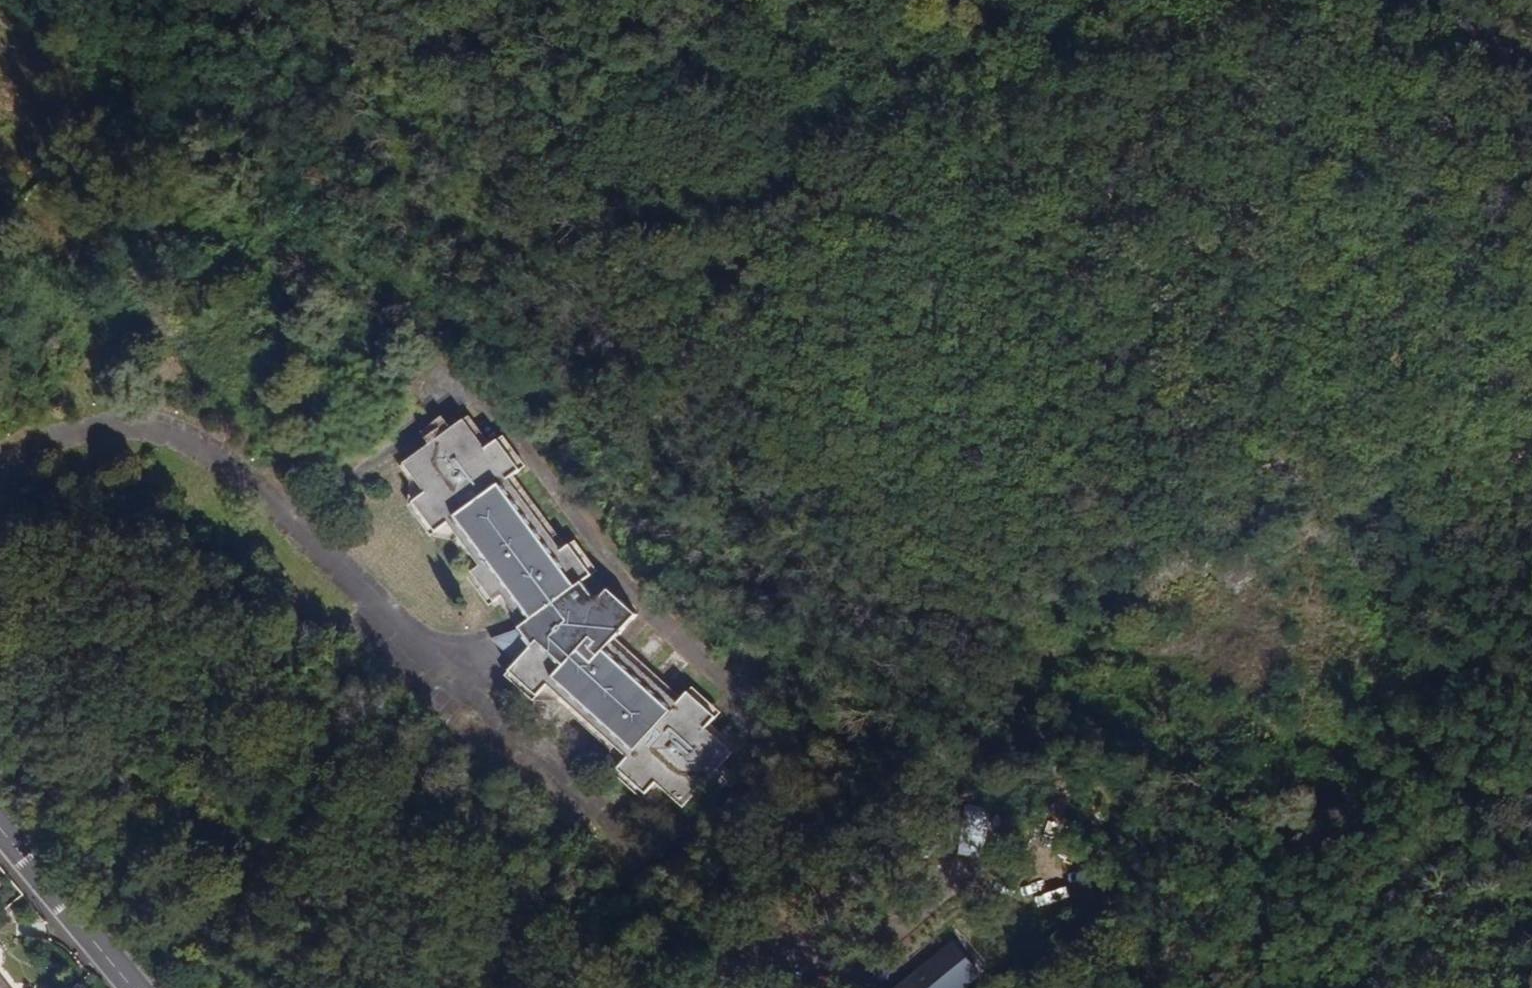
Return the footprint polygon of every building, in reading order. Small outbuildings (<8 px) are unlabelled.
[(461,419),(402,464),(424,496),(413,503),(435,531),(451,528),(479,567),(471,574),(489,602),(497,598),(533,652),(513,670),(540,694),(550,686),(625,757),(620,768),(651,794),(657,785),(685,808),(732,754),(705,729),(715,721),(686,693),(675,704),(612,646),(633,618),(608,593),(598,602),(580,585),(590,576),(567,548),(557,555),(507,481),(518,471),(496,439),(484,449),(461,419)] [(892,987),(977,987),(985,982),(954,941),(892,987)]
